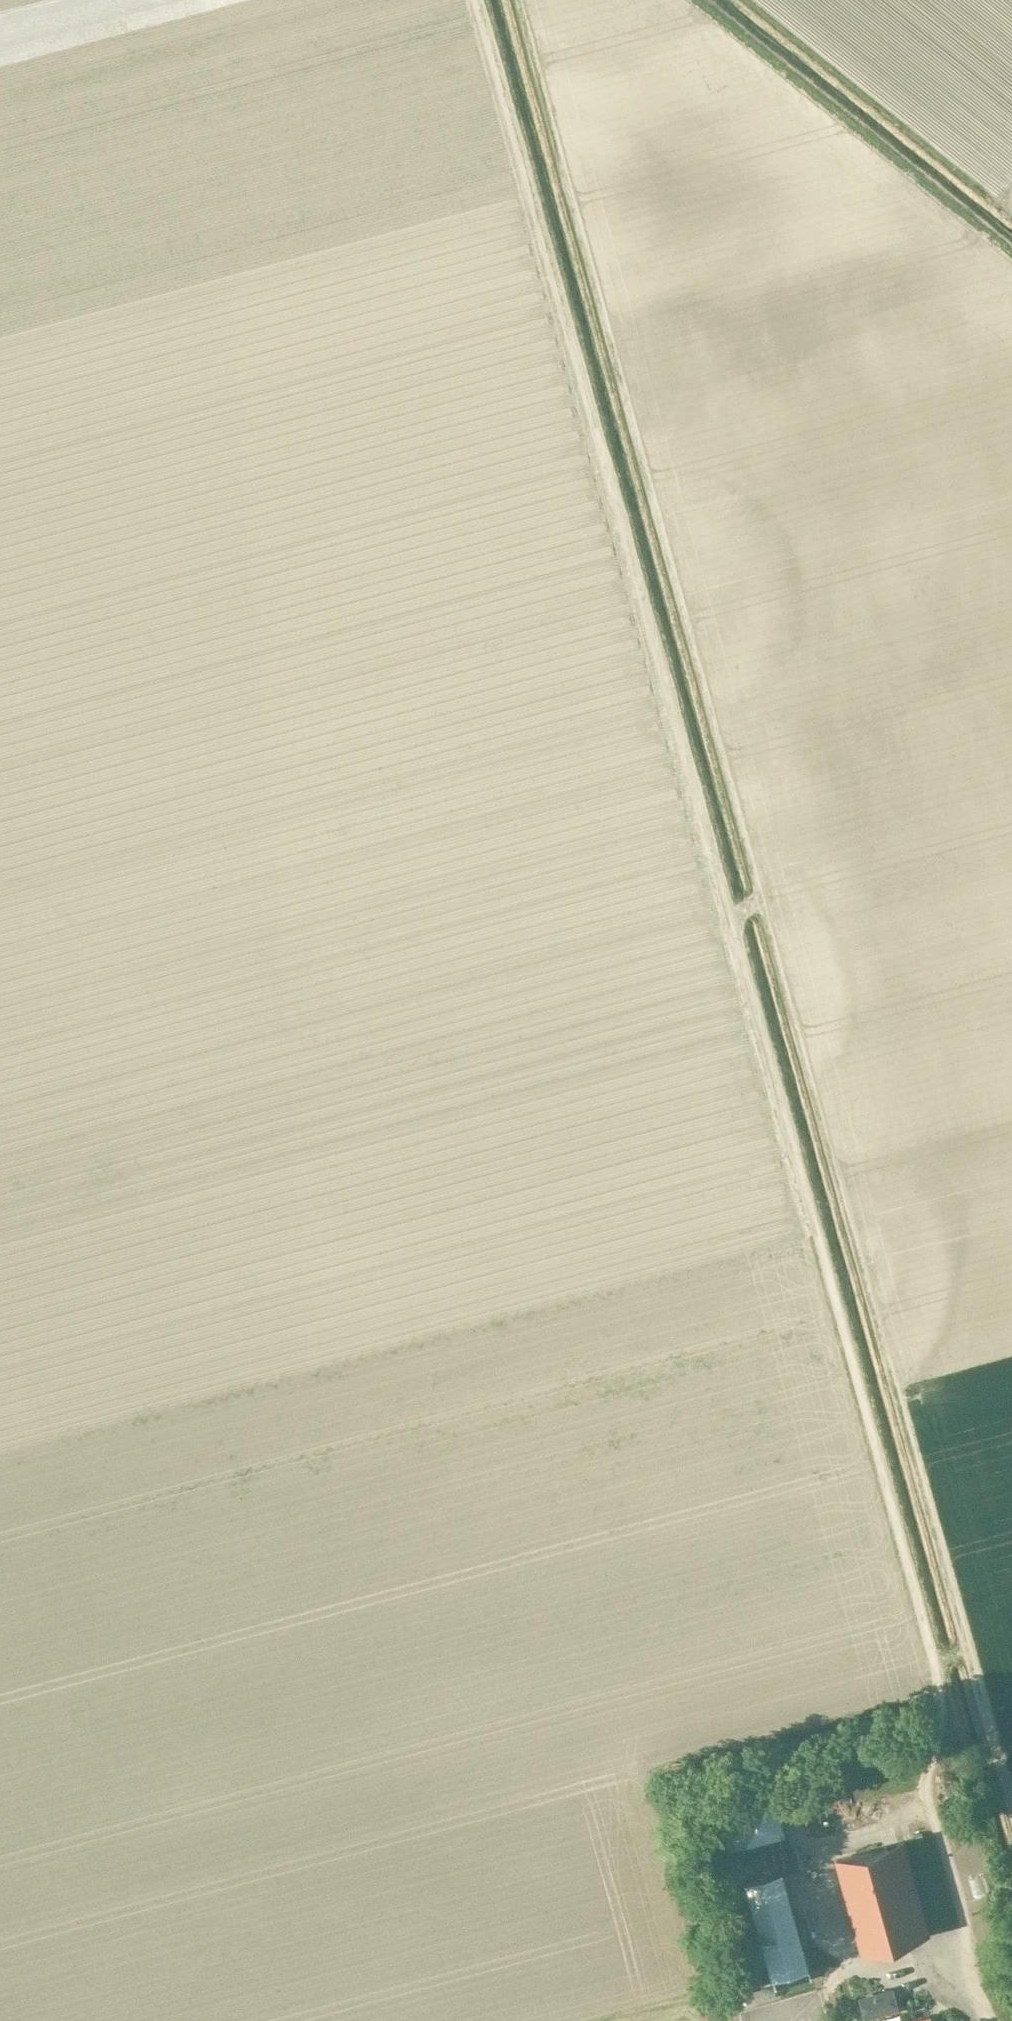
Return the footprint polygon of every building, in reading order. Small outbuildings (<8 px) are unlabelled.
[(745,1846),(785,1835),(775,1794),(734,1805),(745,1846)] [(862,1953),(929,1934),(903,1842),(837,1860),(862,1953)] [(773,1981),(810,1970),(783,1874),(746,1884),(773,1981)] [(894,1999),(863,2001),(864,2013),(895,2011),(894,1999)]
